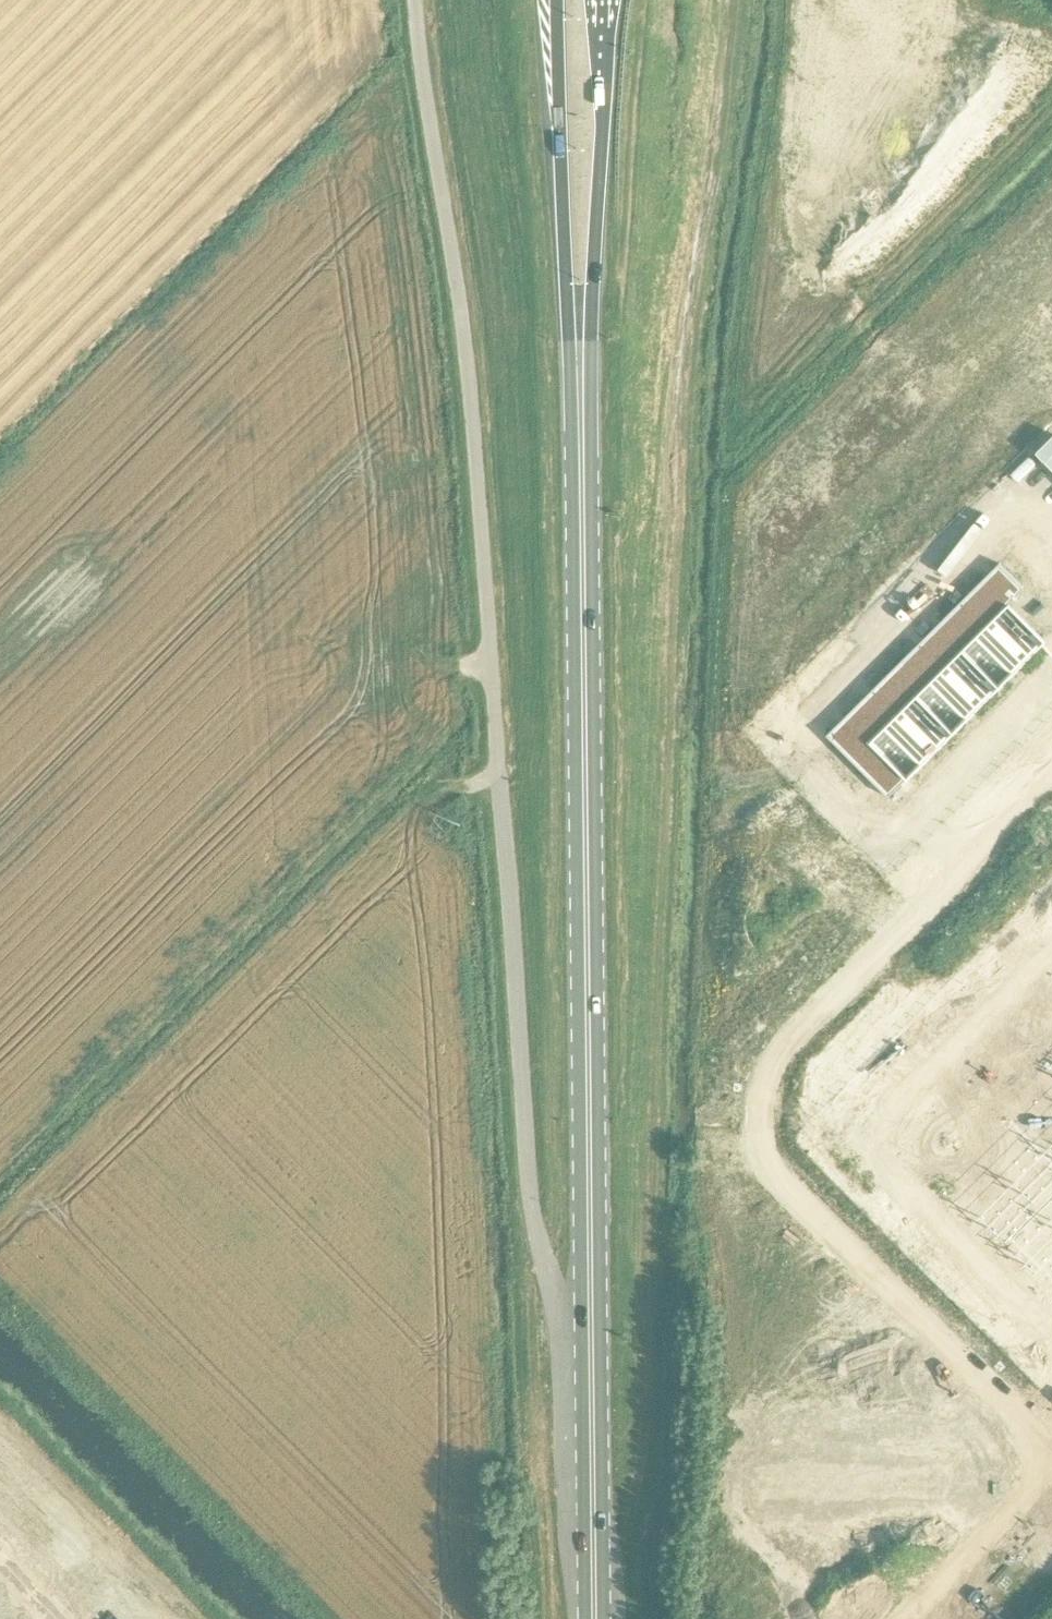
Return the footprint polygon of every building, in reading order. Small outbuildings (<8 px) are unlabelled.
[(999,563),(826,736),(888,797),(1045,641),(1008,605),(1024,588),(999,563)]
